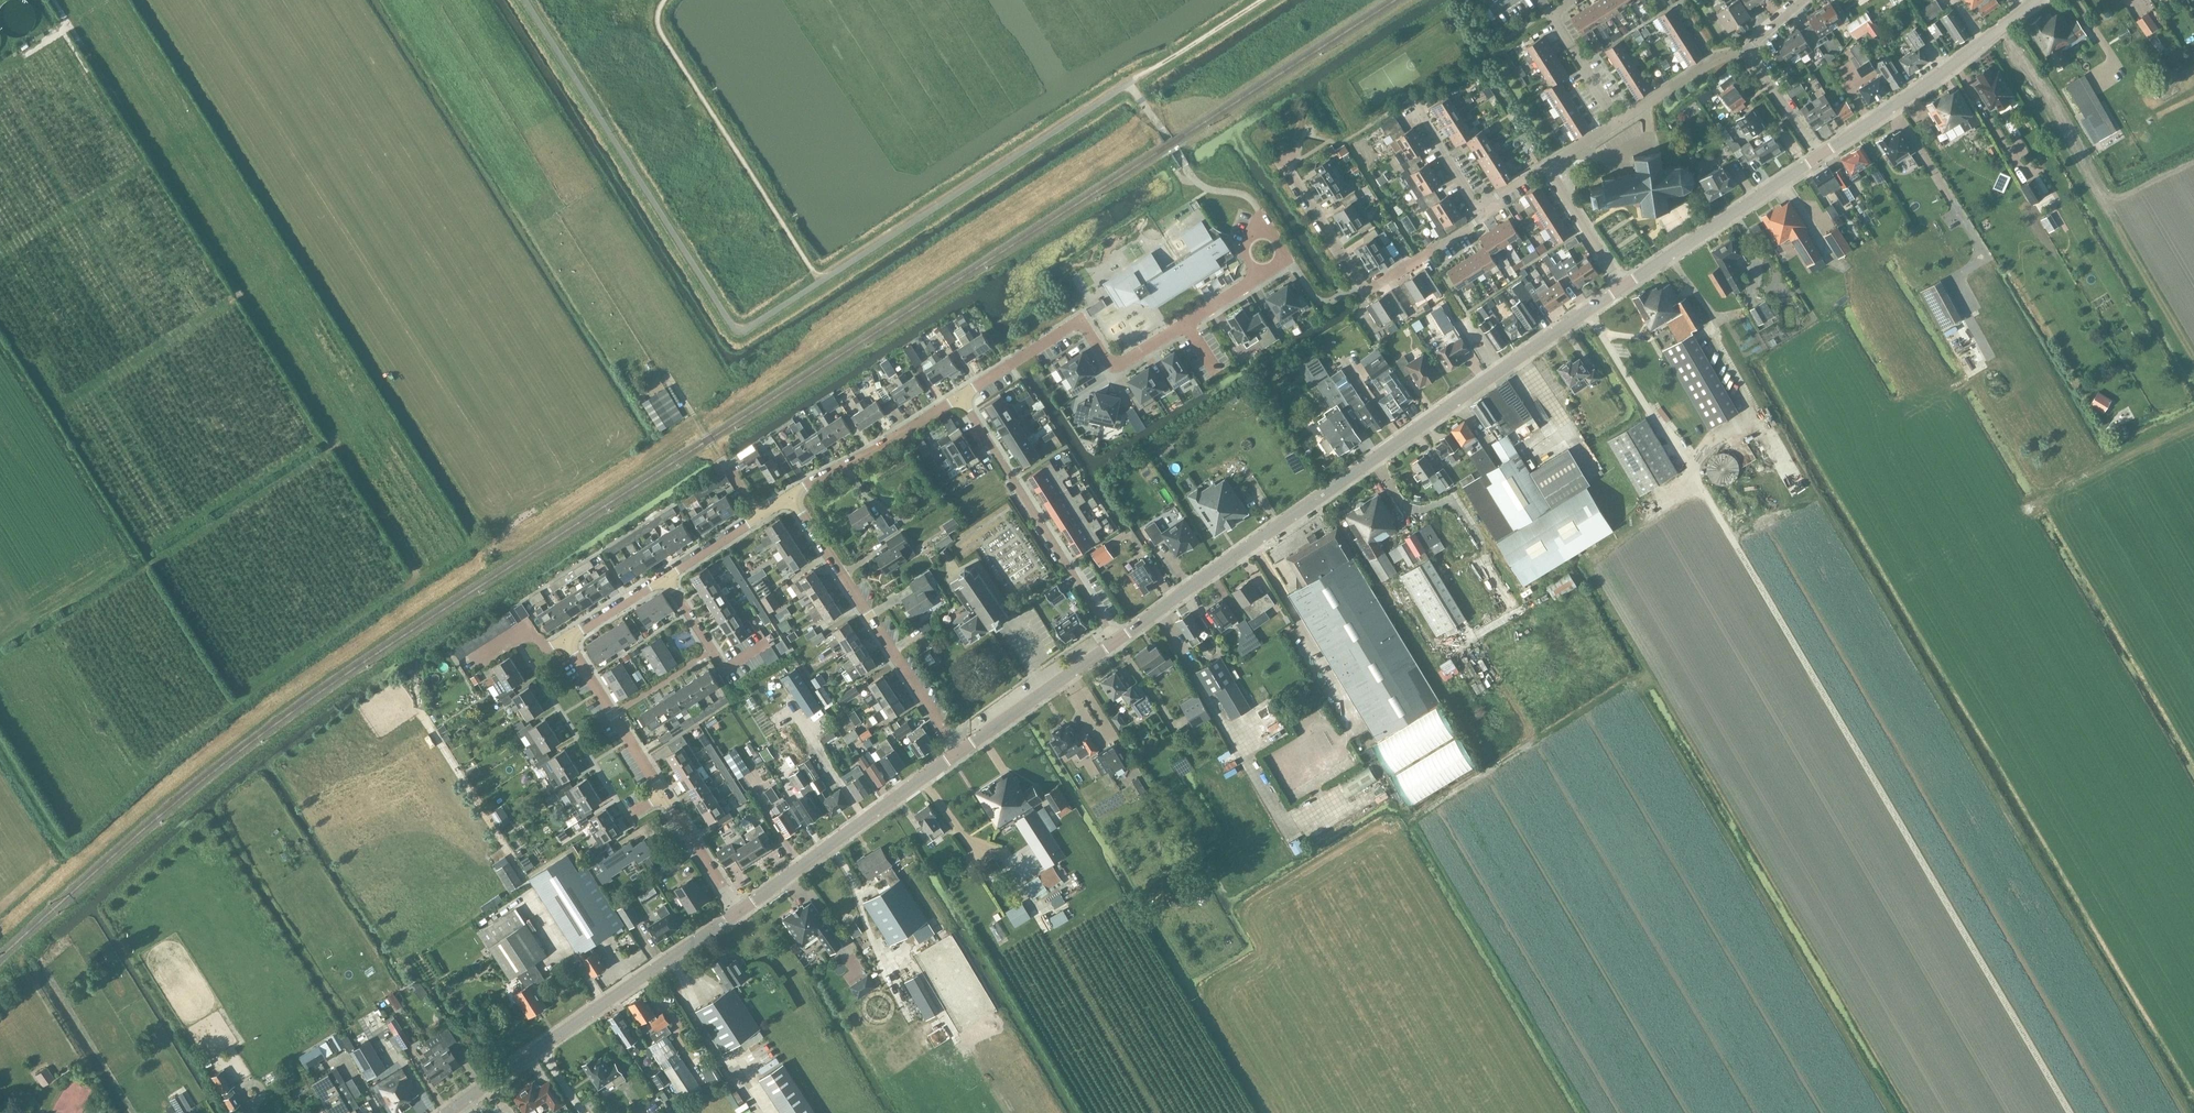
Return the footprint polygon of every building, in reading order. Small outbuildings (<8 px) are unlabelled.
[(34,18),(34,14),(33,11),(32,9),(29,5),(27,3),(25,1),(21,0),(9,0),(5,2),(2,4),(0,7),(0,29),(2,32),(5,34),(8,36),(12,37),(15,37),(19,37),(22,36),(26,34),(28,32),(31,29),(33,26),(34,22),(34,18)] [(1600,0),(1597,0),(1590,5),(1604,27),(1608,25),(1605,19),(1610,16),(1600,0)] [(1610,16),(1616,12),(1620,18),(1623,15),(1614,0),(1600,0),(1610,16)] [(1623,15),(1627,13),(1624,7),(1629,3),(1627,0),(1614,0),(1623,15)] [(1728,5),(1739,22),(1740,21),(1742,23),(1751,17),(1740,0),(1736,0),(1728,5)] [(1750,9),(1755,5),(1756,7),(1757,6),(1760,4),(1757,0),(1744,0),(1750,9)] [(1929,21),(1944,11),(1937,0),(1934,0),(1921,9),(1929,21)] [(1984,16),(2000,4),(1997,0),(1966,0),(1973,9),(1977,6),(1984,16)] [(1835,9),(1831,3),(1819,10),(1829,24),(1835,20),(1838,25),(1843,22),(1848,19),(1840,5),(1835,9)] [(1581,11),(1591,28),(1597,24),(1600,30),(1604,27),(1590,5),(1581,11)] [(1728,5),(1717,12),(1729,31),(1738,25),(1737,23),(1739,22),(1728,5)] [(1672,7),(1658,16),(1668,32),(1682,23),(1672,7)] [(1491,21),(1496,18),(1490,8),(1485,11),(1491,21)] [(1500,21),(1507,17),(1503,9),(1496,13),(1500,21)] [(1811,22),(1805,26),(1818,47),(1829,39),(1822,29),(1829,24),(1819,10),(1808,17),(1811,22)] [(1941,18),(1945,24),(1957,41),(1959,40),(1961,42),(1969,36),(1963,28),(1965,27),(1953,10),(1941,18)] [(1591,28),(1581,11),(1570,17),(1585,40),(1589,37),(1586,32),(1591,28)] [(2050,59),(2052,58),(2058,69),(2069,62),(2063,51),(2088,35),(2078,20),(2070,25),(2061,11),(2053,16),(2051,14),(2044,18),(2043,15),(2028,25),(2050,59)] [(1867,12),(1846,26),(1854,37),(1855,36),(1867,29),(1869,31),(1872,36),(1880,31),(1875,23),(1874,24),(1867,12)] [(2148,15),(2137,22),(2146,36),(2157,28),(2148,15)] [(1942,26),(1945,24),(1941,18),(1927,28),(1935,40),(1940,36),(1939,35),(1945,30),(1942,26)] [(1682,23),(1668,32),(1679,48),(1693,40),(1682,23)] [(1793,35),(1788,38),(1798,53),(1801,58),(1818,47),(1805,26),(1799,31),(1798,29),(1796,29),(1792,31),(1792,33),(1793,35)] [(1900,59),(1910,74),(1930,60),(1920,46),(1928,40),(1919,26),(1904,36),(1914,50),(1900,59)] [(1525,56),(1527,59),(1549,45),(1543,35),(1526,46),(1531,53),(1525,56)] [(1798,53),(1788,38),(1777,45),(1780,51),(1775,55),(1788,74),(1794,70),(1790,65),(1795,62),(1792,57),(1798,53)] [(1630,57),(1620,40),(1606,49),(1616,66),(1630,57)] [(1679,48),(1689,65),(1703,56),(1693,40),(1679,48)] [(1863,76),(1876,68),(1860,43),(1851,49),(1855,56),(1851,59),(1863,76)] [(1509,54),(1520,48),(1518,44),(1507,51),(1509,54)] [(1535,60),(1539,66),(1555,55),(1549,45),(1527,59),(1530,64),(1535,60)] [(63,46),(56,49),(61,61),(68,59),(63,46)] [(1537,75),(1539,79),(1562,64),(1555,55),(1539,66),(1542,71),(1537,75)] [(1877,63),(1894,89),(1906,81),(1889,55),(1877,63)] [(1641,73),(1630,57),(1616,66),(1627,82),(1641,73)] [(1779,92),(1792,85),(1776,57),(1763,64),(1779,92)] [(1547,79),(1551,85),(1558,80),(1568,74),(1562,64),(1539,79),(1542,82),(1547,79)] [(2009,99),(2015,95),(1999,71),(1994,74),(1989,68),(1978,75),(1982,82),(1976,85),(1991,110),(1997,106),(1999,110),(2011,103),(2009,99)] [(1651,89),(1641,73),(1627,82),(1637,98),(1651,89)] [(1869,103),(1890,90),(1881,75),(1873,80),(1871,76),(1866,79),(1869,83),(1859,89),(1869,103)] [(2086,75),(2068,85),(2093,130),(2112,119),(2086,75)] [(1726,90),(1721,93),(1733,110),(1746,100),(1734,84),(1737,81),(1733,76),(1721,84),(1726,90)] [(1544,90),(1555,106),(1569,97),(1558,80),(1551,85),(1544,90)] [(1801,83),(1787,91),(1791,97),(1804,89),(1801,83)] [(1949,91),(1927,105),(1943,132),(1964,120),(1966,124),(1969,122),(1974,130),(1976,129),(1975,127),(1981,123),(1976,113),(1973,115),(1958,89),(1950,94),(1949,91)] [(1822,102),(1816,106),(1826,122),(1837,114),(1824,94),(1819,97),(1822,102)] [(1775,95),(1770,98),(1780,116),(1785,113),(1775,95)] [(1432,107),(1438,117),(1460,103),(1457,99),(1451,103),(1447,97),(1432,107)] [(1555,106),(1565,122),(1579,113),(1569,97),(1555,106)] [(1843,119),(1854,113),(1847,101),(1836,108),(1843,119)] [(1438,117),(1444,126),(1460,116),(1456,110),(1462,107),(1460,103),(1438,117)] [(1815,129),(1826,122),(1816,106),(1809,110),(1806,106),(1802,109),(1815,129)] [(1397,112),(1402,121),(1411,117),(1406,108),(1397,112)] [(1738,119),(1747,133),(1751,130),(1754,135),(1767,126),(1755,108),(1738,119)] [(1579,113),(1565,122),(1576,138),(1590,129),(1579,113)] [(1395,116),(1381,125),(1384,130),(1388,136),(1390,135),(1394,141),(1390,143),(1396,152),(1402,148),(1403,149),(1420,138),(1413,128),(1405,133),(1398,121),(1395,116)] [(1444,126),(1450,136),(1472,122),(1469,117),(1463,121),(1460,116),(1444,126)] [(2012,123),(2014,125),(2008,129),(2012,134),(2028,124),(2022,116),(2012,123)] [(1456,145),(1460,143),(1465,140),(1472,135),(1468,129),(1474,125),(1472,122),(1450,136),(1456,145)] [(1465,140),(1471,149),(1488,139),(1484,132),(1489,129),(1487,125),(1472,135),(1465,140)] [(1888,135),(1876,142),(1884,153),(1886,152),(1894,165),(1915,151),(1901,130),(1895,135),(1894,133),(1889,137),(1888,135)] [(1734,152),(1741,162),(1747,158),(1749,161),(1758,155),(1762,161),(1771,155),(1772,156),(1783,149),(1774,136),(1755,148),(1751,142),(1742,147),(1741,147),(1734,152)] [(1403,149),(1395,154),(1405,170),(1417,163),(1422,159),(1419,154),(1427,149),(1420,138),(1403,149)] [(1471,149),(1477,159),(1499,145),(1497,141),(1492,144),(1488,139),(1471,149)] [(1741,147),(1738,141),(1731,141),(1728,143),(1733,152),(1734,152),(1741,147)] [(1477,159),(1483,168),(1500,158),(1496,152),(1502,149),(1499,145),(1477,159)] [(1841,168),(1833,173),(1840,185),(1843,189),(1847,187),(1859,179),(1860,174),(1858,171),(1872,162),(1862,146),(1841,159),(1846,166),(1841,169),(1841,168)] [(1529,153),(1535,162),(1541,158),(1535,149),(1529,153)] [(1591,188),(1594,201),(1594,202),(1601,201),(1602,206),(1601,208),(1602,209),(1603,207),(1608,206),(1608,208),(1609,208),(1609,206),(1616,204),(1617,206),(1618,206),(1617,204),(1625,203),(1625,204),(1627,204),(1626,202),(1633,201),(1633,203),(1635,203),(1634,201),(1642,200),(1643,206),(1641,206),(1641,208),(1643,208),(1644,213),(1642,215),(1643,216),(1645,214),(1668,210),(1669,211),(1670,210),(1668,209),(1667,203),(1670,203),(1670,201),(1668,202),(1666,195),(1674,194),(1675,196),(1676,196),(1676,194),(1683,193),(1683,195),(1684,195),(1684,192),(1690,189),(1692,191),(1693,190),(1691,188),(1694,183),(1696,183),(1697,182),(1694,181),(1693,174),(1695,174),(1695,173),(1692,173),(1689,169),(1690,167),(1689,166),(1688,168),(1681,167),(1681,165),(1680,165),(1680,167),(1672,168),(1672,166),(1670,166),(1671,168),(1663,169),(1662,162),(1663,162),(1663,161),(1662,161),(1661,156),(1662,154),(1661,153),(1660,154),(1637,158),(1635,157),(1634,158),(1636,159),(1637,165),(1635,165),(1635,166),(1637,166),(1638,173),(1630,175),(1630,173),(1628,173),(1629,175),(1622,176),(1621,175),(1620,175),(1620,177),(1613,178),(1613,176),(1611,176),(1612,178),(1605,179),(1602,177),(1601,178),(1603,180),(1604,186),(1591,188)] [(1341,175),(1331,158),(1315,168),(1319,174),(1312,179),(1311,180),(1315,186),(1316,185),(1319,189),(1341,175)] [(1483,168),(1489,178),(1512,163),(1509,160),(1509,159),(1503,163),(1500,158),(1483,168)] [(1405,170),(1402,172),(1412,188),(1435,174),(1428,163),(1420,168),(1417,163),(1405,170)] [(1512,163),(1489,178),(1496,188),(1513,177),(1508,171),(1514,167),(1512,163)] [(1728,176),(1722,166),(1700,178),(1706,189),(1705,189),(1710,198),(1735,185),(1729,175),(1728,176)] [(1829,166),(1813,176),(1824,195),(1833,189),(1840,185),(1833,173),(1829,166)] [(1435,174),(1412,188),(1419,198),(1416,200),(1420,205),(1437,194),(1434,189),(1442,184),(1435,174)] [(1341,175),(1319,189),(1321,193),(1320,194),(1324,200),(1337,192),(1340,198),(1353,190),(1350,183),(1345,182),(1341,175)] [(2021,185),(2032,203),(2046,195),(2035,177),(2021,185)] [(1367,181),(1355,187),(1362,201),(1374,194),(1367,181)] [(1520,199),(1525,208),(1531,204),(1536,212),(1550,203),(1539,187),(1525,196),(1520,199)] [(1346,206),(1333,214),(1337,221),(1338,220),(1341,224),(1359,213),(1355,206),(1360,203),(1357,199),(1359,198),(1355,192),(1342,200),(1346,206)] [(1846,193),(1838,197),(1843,205),(1850,201),(1846,193)] [(1437,194),(1420,205),(1424,212),(1426,210),(1433,220),(1455,205),(1449,195),(1441,200),(1437,194)] [(1190,204),(1194,211),(1201,207),(1197,200),(1190,204)] [(1780,243),(1790,237),(1808,265),(1823,256),(1805,227),(1807,226),(1790,200),(1782,206),(1781,204),(1762,216),(1780,243)] [(1560,219),(1550,203),(1536,212),(1546,228),(1560,219)] [(1826,207),(1833,218),(1839,214),(1833,204),(1826,207)] [(1455,205),(1433,220),(1437,226),(1434,228),(1441,237),(1458,226),(1454,221),(1462,216),(1455,205)] [(1359,213),(1341,224),(1344,228),(1342,229),(1346,235),(1348,234),(1359,227),(1363,233),(1374,226),(1370,220),(1365,223),(1359,213)] [(2051,231),(2057,226),(2050,216),(2043,221),(2051,231)] [(1975,223),(1983,235),(1993,229),(1986,217),(1975,223)] [(1499,225),(1510,241),(1516,238),(1519,243),(1523,241),(1519,235),(1509,219),(1499,225)] [(1571,235),(1560,219),(1546,228),(1557,244),(1571,235)] [(1152,253),(1105,283),(1120,307),(1125,303),(1126,305),(1131,301),(1141,304),(1144,308),(1151,304),(1153,307),(1193,282),(1195,285),(1220,268),(1221,268),(1223,267),(1225,266),(1228,266),(1227,260),(1235,255),(1225,241),(1229,235),(1230,234),(1228,233),(1225,233),(1223,232),(1219,230),(1218,229),(1215,227),(1213,225),(1213,226),(1208,230),(1203,221),(1182,235),(1192,251),(1163,269),(1152,253)] [(1417,229),(1414,224),(1407,228),(1410,233),(1417,229)] [(1759,224),(1751,228),(1754,234),(1762,229),(1759,224)] [(1490,231),(1504,253),(1508,250),(1505,245),(1510,241),(1499,225),(1490,231)] [(1386,244),(1375,228),(1364,235),(1368,241),(1356,249),(1360,255),(1361,255),(1363,259),(1386,244)] [(1486,246),(1491,254),(1497,250),(1500,256),(1504,253),(1490,231),(1480,237),(1486,246)] [(1576,236),(1564,244),(1568,250),(1580,242),(1576,236)] [(1844,236),(1830,245),(1838,258),(1852,249),(1844,236)] [(1731,261),(1742,254),(1733,239),(1713,251),(1736,292),(1746,286),(1731,261)] [(1385,268),(1396,261),(1386,244),(1363,259),(1366,263),(1365,263),(1369,270),(1370,269),(1381,262),(1385,268)] [(1491,266),(1497,262),(1491,254),(1486,246),(1476,252),(1491,274),(1494,272),(1491,266)] [(1487,277),(1491,274),(1476,252),(1467,258),(1478,275),(1483,271),(1487,277)] [(1542,258),(1558,280),(1564,276),(1556,264),(1555,265),(1548,254),(1542,258)] [(1578,264),(1589,281),(1599,274),(1587,257),(1578,264)] [(1472,279),(1478,275),(1467,258),(1457,265),(1472,287),(1475,284),(1472,279)] [(1822,258),(1811,264),(1813,268),(1824,262),(1822,258)] [(1513,269),(1522,264),(1520,260),(1510,264),(1513,269)] [(1564,276),(1568,272),(1579,288),(1589,281),(1578,264),(1568,270),(1561,260),(1556,264),(1564,276)] [(1468,289),(1472,287),(1457,265),(1448,271),(1459,287),(1464,284),(1468,289)] [(1723,296),(1734,290),(1720,267),(1709,273),(1723,296)] [(1426,268),(1413,277),(1425,296),(1434,291),(1438,298),(1443,295),(1426,268)] [(1230,273),(1223,278),(1228,284),(1235,280),(1230,273)] [(1948,278),(1953,289),(1963,284),(1958,274),(1948,278)] [(1425,296),(1413,277),(1400,285),(1412,305),(1425,296)] [(1533,297),(1525,286),(1522,281),(1513,287),(1522,300),(1512,307),(1527,330),(1538,322),(1525,302),(1533,297)] [(1525,286),(1533,297),(1539,293),(1531,281),(1525,286)] [(1550,288),(1561,305),(1571,298),(1560,281),(1550,288)] [(1940,282),(1924,289),(1941,327),(1957,320),(1940,282)] [(1633,297),(1652,330),(1674,317),(1685,336),(1693,332),(1692,331),(1703,324),(1687,297),(1681,300),(1671,283),(1660,289),(1658,286),(1648,292),(1646,289),(1633,297)] [(1284,285),(1279,288),(1279,291),(1278,291),(1291,311),(1300,306),(1304,311),(1310,307),(1302,294),(1296,297),(1288,285),(1286,286),(1284,285)] [(1540,295),(1551,312),(1561,305),(1550,288),(1540,295)] [(1392,290),(1379,298),(1392,318),(1400,312),(1404,319),(1409,316),(1392,290)] [(1275,291),(1269,294),(1270,297),(1267,298),(1275,310),(1270,314),(1278,327),(1294,317),(1291,312),(1291,311),(1278,291),(1277,292),(1275,291)] [(1451,322),(1461,318),(1454,295),(1443,298),(1451,322)] [(1392,318),(1379,298),(1366,306),(1379,326),(1392,318)] [(1091,316),(1107,306),(1103,299),(1087,309),(1091,316)] [(1435,307),(1440,318),(1448,315),(1443,304),(1435,307)] [(1757,306),(1751,310),(1759,324),(1768,319),(1760,305),(1757,306)] [(1408,307),(1405,309),(1409,316),(1411,320),(1415,318),(1408,307)] [(1243,308),(1227,318),(1233,328),(1231,330),(1239,343),(1242,341),(1247,349),(1259,341),(1263,348),(1277,339),(1259,312),(1249,318),(1243,308)] [(1513,313),(1499,322),(1504,328),(1512,340),(1518,336),(1521,336),(1524,334),(1524,332),(1525,331),(1513,313)] [(1419,319),(1412,324),(1417,332),(1424,327),(1419,319)] [(1486,321),(1480,325),(1497,350),(1500,348),(1502,348),(1506,346),(1507,343),(1509,342),(1497,324),(1494,326),(1491,320),(1487,323),(1486,321)] [(1399,329),(1396,323),(1389,328),(1392,333),(1399,329)] [(947,325),(940,329),(950,345),(957,340),(947,325)] [(940,349),(948,344),(938,328),(930,333),(940,349)] [(971,331),(967,333),(980,354),(992,347),(984,333),(975,338),(971,331)] [(1693,332),(1685,336),(1663,349),(1709,429),(1739,412),(1693,332)] [(980,354),(967,333),(960,338),(961,339),(965,345),(959,348),(968,362),(980,354)] [(1437,352),(1448,370),(1463,361),(1460,356),(1469,350),(1461,337),(1452,344),(1451,343),(1437,352)] [(1216,338),(1208,341),(1211,348),(1218,345),(1216,338)] [(2088,341),(2081,344),(2085,352),(2091,349),(2088,341)] [(1373,350),(1378,347),(1375,342),(1351,357),(1357,366),(1375,354),(1373,350)] [(923,362),(912,344),(905,349),(916,367),(923,362)] [(1173,353),(1170,351),(1165,355),(1165,358),(1163,359),(1172,372),(1166,376),(1174,389),(1191,378),(1175,352),(1173,353)] [(1348,404),(1315,352),(1308,356),(1297,363),(1312,388),(1318,385),(1333,407),(1326,412),(1329,417),(1320,423),(1329,436),(1321,441),(1328,451),(1335,446),(1340,453),(1360,439),(1340,409),(1348,404)] [(941,360),(936,353),(933,355),(946,376),(958,368),(949,354),(941,360)] [(1090,360),(1086,355),(1084,355),(1082,353),(1070,360),(1066,355),(1053,363),(1064,379),(1069,376),(1089,363),(1088,362),(1090,360)] [(1219,363),(1226,359),(1224,354),(1216,357),(1219,363)] [(931,360),(923,365),(934,383),(946,376),(933,355),(929,357),(931,360)] [(1383,355),(1366,366),(1374,377),(1377,375),(1390,366),(1383,355)] [(1406,376),(1412,372),(1421,387),(1426,383),(1427,384),(1438,377),(1424,355),(1410,363),(1405,355),(1397,361),(1406,376)] [(897,373),(888,358),(881,363),(890,377),(897,373)] [(1584,376),(1590,385),(1602,378),(1595,368),(1589,372),(1580,358),(1573,363),(1571,361),(1560,368),(1571,385),(1584,376)] [(1090,364),(1089,363),(1069,376),(1075,385),(1069,389),(1073,395),(1087,387),(1083,381),(1096,373),(1094,371),(1095,369),(1092,364),(1090,364)] [(1390,366),(1377,375),(1390,392),(1378,401),(1390,419),(1392,418),(1394,418),(1397,416),(1397,414),(1406,408),(1407,404),(1413,400),(1404,386),(1390,366)] [(1163,376),(1157,380),(1150,368),(1147,369),(1145,368),(1140,371),(1140,373),(1139,374),(1152,394),(1153,394),(1162,388),(1165,393),(1171,389),(1163,376)] [(925,389),(916,375),(908,380),(903,374),(900,376),(913,397),(925,389)] [(1138,375),(1136,374),(1131,377),(1131,379),(1129,381),(1137,393),(1131,397),(1139,410),(1156,399),(1153,394),(1152,394),(1139,374),(1138,375)] [(913,397),(900,376),(896,378),(900,385),(892,390),(901,404),(913,397)] [(1353,409),(1361,404),(1347,384),(1350,382),(1347,378),(1337,384),(1353,409)] [(1485,400),(1508,434),(1533,417),(1508,379),(1498,386),(1500,389),(1493,395),(1485,400)] [(666,388),(644,402),(661,430),(674,422),(684,416),(666,388)] [(1107,394),(1106,392),(1100,391),(1099,393),(1096,392),(1093,406),(1087,405),(1083,420),(1102,424),(1108,395),(1107,394)] [(2112,400),(2098,391),(2090,404),(2104,413),(2112,400)] [(1117,394),(1111,393),(1110,395),(1108,395),(1102,424),(1120,428),(1124,413),(1117,412),(1120,397),(1118,397),(1117,394)] [(854,398),(861,410),(853,415),(862,429),(874,421),(861,400),(858,395),(854,398)] [(985,406),(991,416),(1008,405),(1001,395),(985,406)] [(864,398),(861,400),(874,421),(886,413),(877,400),(869,406),(864,398)] [(1483,398),(1472,405),(1491,434),(1493,432),(1498,439),(1499,440),(1507,434),(1508,434),(1485,400),(1483,398)] [(1370,400),(1355,410),(1366,426),(1370,423),(1373,427),(1375,426),(1377,429),(1386,423),(1370,400)] [(991,416),(998,426),(1014,416),(1008,405),(991,416)] [(1128,417),(1133,424),(1141,419),(1134,407),(1128,411),(1130,416),(1128,417)] [(1043,408),(1038,412),(1041,416),(1046,413),(1043,408)] [(1036,420),(1041,416),(1038,412),(1033,415),(1036,420)] [(834,421),(829,413),(825,415),(839,438),(851,430),(842,416),(834,421)] [(827,426),(819,431),(828,445),(839,438),(825,415),(822,417),(827,426)] [(998,426),(1004,436),(1021,426),(1014,416),(998,426)] [(1608,440),(1641,495),(1679,472),(1646,417),(1608,440)] [(1455,427),(1452,429),(1463,444),(1468,451),(1474,447),(1472,444),(1479,440),(1466,420),(1460,424),(1459,422),(1454,426),(1455,427)] [(1021,426),(1004,436),(1011,446),(1027,436),(1021,426)] [(960,427),(938,440),(949,457),(970,444),(966,437),(960,427)] [(819,431),(811,436),(805,428),(801,430),(816,453),(820,450),(821,452),(823,452),(827,450),(827,448),(826,447),(828,445),(819,431)] [(803,441),(796,446),(793,442),(785,447),(795,463),(800,460),(804,465),(814,459),(813,458),(817,455),(816,453),(801,430),(797,433),(803,441)] [(1053,430),(1048,433),(1051,438),(1056,435),(1053,430)] [(1051,438),(1048,433),(1043,436),(1046,441),(1051,438)] [(1448,455),(1453,463),(1461,458),(1456,450),(1460,448),(1450,434),(1442,440),(1444,443),(1437,448),(1443,459),(1448,455)] [(1475,479),(1464,486),(1525,584),(1575,554),(1614,530),(1613,529),(1575,469),(1577,463),(1569,449),(1531,473),(1514,445),(1507,434),(1499,440),(1498,439),(1493,443),(1504,462),(1497,466),(1483,446),(1470,454),(1483,474),(1475,479)] [(1011,446),(1017,456),(1034,446),(1027,436),(1011,446)] [(738,453),(741,458),(741,459),(745,456),(756,449),(753,444),(738,453)] [(970,444),(949,457),(956,468),(965,462),(969,468),(981,460),(975,450),(974,450),(970,444)] [(1034,446),(1017,456),(1024,467),(1040,456),(1034,446)] [(756,449),(745,456),(750,464),(757,459),(761,465),(760,465),(771,481),(783,474),(773,457),(766,462),(762,456),(763,456),(758,448),(756,449)] [(1741,472),(1741,469),(1740,465),(1740,463),(1738,459),(1736,457),(1734,455),(1730,453),(1726,452),(1723,451),(1720,452),(1716,453),(1714,454),(1710,457),(1708,459),(1706,463),(1706,465),(1705,469),(1705,472),(1706,475),(1708,479),(1710,481),(1713,484),(1716,485),(1718,486),(1722,487),(1726,487),(1729,486),(1732,484),(1736,482),(1738,479),(1740,476),(1741,472)] [(1425,455),(1413,464),(1423,479),(1428,475),(1440,492),(1447,487),(1448,489),(1452,486),(1451,484),(1454,482),(1444,467),(1437,472),(1425,455)] [(1029,476),(1038,490),(1068,471),(1065,466),(1058,470),(1057,470),(1052,462),(1029,476)] [(1068,471),(1038,490),(1046,502),(1068,488),(1063,481),(1064,479),(1070,475),(1068,471)] [(722,485),(718,479),(706,487),(710,493),(722,485)] [(1188,496),(1192,503),(1207,524),(1215,536),(1249,513),(1226,479),(1217,485),(1215,483),(1201,492),(1198,489),(1188,496)] [(710,493),(706,487),(695,494),(699,500),(710,493)] [(1046,502),(1054,515),(1084,496),(1081,492),(1075,496),(1073,496),(1068,488),(1046,502)] [(1660,501),(1666,498),(1660,490),(1655,493),(1660,501)] [(699,500),(695,494),(684,501),(687,507),(699,500)] [(721,499),(718,494),(713,498),(716,502),(726,518),(737,510),(727,495),(721,499)] [(1356,508),(1345,515),(1359,538),(1357,538),(1383,580),(1398,571),(1383,548),(1399,538),(1395,532),(1397,530),(1392,522),(1395,520),(1379,494),(1365,502),(1362,501),(1357,504),(1356,508)] [(1054,515),(1062,528),(1085,514),(1080,506),(1080,504),(1087,500),(1084,496),(1054,515)] [(716,502),(705,509),(715,524),(726,518),(716,502)] [(859,528),(875,518),(867,504),(850,514),(859,528)] [(674,507),(663,514),(667,520),(678,513),(674,507)] [(705,509),(699,513),(696,509),(691,513),(703,532),(715,524),(705,509)] [(667,520),(663,514),(652,521),(656,527),(667,520)] [(881,541),(899,529),(895,524),(890,527),(882,514),(875,518),(885,533),(878,537),(881,541)] [(1062,528),(1070,541),(1100,522),(1097,518),(1091,522),(1089,521),(1085,514),(1062,528)] [(1145,529),(1156,545),(1165,539),(1177,556),(1187,549),(1188,550),(1200,542),(1184,518),(1162,533),(1155,522),(1145,529)] [(762,539),(764,543),(787,528),(781,519),(766,528),(770,534),(762,539)] [(656,527),(652,521),(640,528),(645,534),(656,527)] [(947,533),(959,527),(957,522),(944,527),(947,533)] [(1100,522),(1070,541),(1079,554),(1101,540),(1096,532),(1096,530),(1103,526),(1100,522)] [(684,523),(678,527),(675,523),(671,526),(673,530),(683,545),(694,538),(684,523)] [(1407,541),(1390,552),(1396,562),(1404,557),(1410,566),(1412,569),(1422,563),(1417,556),(1425,551),(1432,547),(1436,554),(1446,548),(1431,523),(1406,538),(1407,541)] [(1312,542),(1287,558),(1304,585),(1289,594),(1289,595),(1370,728),(1377,740),(1441,702),(1353,556),(1355,555),(1338,527),(1317,540),(1315,538),(1311,541),(1312,542)] [(645,534),(640,528),(629,535),(633,541),(645,534)] [(795,540),(787,528),(764,543),(766,546),(775,541),(780,549),(795,540)] [(673,530),(662,537),(672,552),(683,545),(673,530)] [(890,550),(878,558),(887,572),(916,553),(902,531),(887,540),(892,547),(889,549),(890,550)] [(633,541),(629,535),(618,542),(622,549),(633,541)] [(662,537),(657,540),(656,538),(654,536),(648,539),(651,544),(661,559),(672,552),(662,537)] [(780,549),(786,557),(777,563),(779,567),(802,552),(795,540),(780,549)] [(622,549),(618,542),(606,550),(610,556),(622,549)] [(661,559),(651,544),(640,551),(649,566),(661,559)] [(1096,560),(1097,561),(1109,553),(1110,552),(1105,544),(1092,553),(1096,560)] [(945,545),(939,550),(945,560),(952,556),(945,545)] [(638,573),(649,566),(640,551),(628,558),(638,573)] [(1412,569),(1401,576),(1438,636),(1466,618),(1425,551),(1417,556),(1422,563),(1412,569)] [(802,552),(779,567),(782,570),(790,564),(794,571),(809,561),(802,552)] [(722,557),(730,569),(737,565),(729,553),(722,557)] [(597,556),(585,563),(589,570),(601,562),(597,556)] [(617,565),(627,581),(638,573),(628,558),(617,565)] [(1128,573),(1142,594),(1144,593),(1147,594),(1150,592),(1150,589),(1152,588),(1150,585),(1158,580),(1143,558),(1135,564),(1137,567),(1128,573)] [(585,563),(574,570),(578,576),(589,570),(585,563)] [(737,580),(744,576),(737,565),(730,569),(737,580)] [(955,589),(954,590),(968,611),(969,610),(973,616),(979,612),(990,629),(991,629),(996,625),(997,627),(1005,622),(1004,620),(1009,617),(975,566),(971,569),(966,568),(961,571),(960,576),(951,583),(955,589)] [(709,567),(692,577),(699,588),(716,578),(709,567)] [(574,570),(563,577),(567,584),(578,576),(574,570)] [(792,585),(798,595),(821,580),(815,570),(792,585)] [(606,573),(600,576),(597,571),(592,575),(595,579),(605,595),(616,588),(606,573)] [(756,573),(749,578),(752,584),(760,579),(756,573)] [(1546,590),(1553,600),(1576,584),(1569,574),(1546,590)] [(699,588),(706,599),(723,589),(719,583),(725,580),(721,575),(716,578),(699,588)] [(917,591),(904,599),(915,616),(926,608),(926,607),(932,603),(926,593),(933,588),(925,575),(912,583),(917,591)] [(744,592),(751,587),(744,576),(737,580),(744,592)] [(563,577),(551,584),(555,591),(567,584),(563,577)] [(595,579),(590,583),(587,579),(581,582),(584,587),(594,602),(605,595),(595,579)] [(759,580),(753,584),(761,597),(762,598),(771,592),(768,586),(765,589),(759,580)] [(828,592),(821,580),(798,595),(800,598),(809,593),(814,601),(828,592)] [(1253,619),(1275,603),(1268,593),(1261,597),(1249,581),(1234,592),(1253,619)] [(546,588),(550,594),(555,591),(551,584),(546,588)] [(1058,584),(1045,593),(1051,601),(1064,593),(1058,584)] [(584,587),(578,590),(576,586),(574,586),(570,589),(573,594),(583,609),(594,602),(584,587)] [(728,586),(723,589),(706,599),(714,611),(730,600),(727,595),(732,591),(728,586)] [(751,602),(758,598),(751,587),(744,592),(751,602)] [(762,599),(771,612),(781,606),(772,592),(762,599)] [(828,592),(814,601),(819,609),(811,615),(813,618),(836,603),(828,592)] [(664,593),(661,595),(651,601),(662,618),(674,610),(664,593)] [(562,601),(572,616),(583,609),(573,594),(562,601)] [(714,611),(721,622),(737,611),(734,606),(739,602),(736,597),(730,600),(714,611)] [(758,613),(765,609),(758,598),(751,602),(758,613)] [(1237,619),(1223,598),(1208,608),(1222,630),(1237,619)] [(562,601),(556,605),(553,601),(548,604),(551,608),(561,623),(572,616),(562,601)] [(662,618),(651,601),(638,609),(649,626),(662,618)] [(530,615),(522,603),(515,608),(523,619),(530,615)] [(836,603),(813,618),(815,622),(824,616),(828,622),(842,613),(836,603)] [(536,610),(540,615),(549,631),(561,623),(551,608),(545,612),(542,607),(536,610)] [(742,608),(737,611),(721,622),(728,633),(744,622),(741,617),(746,613),(742,608)] [(772,620),(765,609),(758,613),(765,624),(772,620)] [(781,611),(776,614),(781,622),(786,619),(781,611)] [(1069,617),(1068,616),(1062,620),(1063,621),(1055,627),(1066,642),(1074,636),(1075,638),(1081,634),(1080,632),(1087,627),(1077,611),(1069,617)] [(520,624),(513,612),(506,616),(514,628),(520,624)] [(971,617),(969,614),(963,618),(965,621),(954,628),(966,645),(990,629),(979,612),(973,616),(971,617)] [(1178,621),(1193,646),(1201,641),(1197,634),(1208,627),(1200,614),(1194,618),(1191,613),(1178,621)] [(509,632),(514,628),(506,616),(501,619),(509,632)] [(503,635),(507,632),(509,632),(501,619),(495,623),(503,635)] [(1261,643),(1246,619),(1237,624),(1253,649),(1261,643)] [(744,622),(728,633),(735,644),(751,634),(744,622)] [(829,643),(831,646),(854,631),(848,622),(834,631),(838,637),(829,643)] [(495,623),(490,626),(497,639),(503,635),(495,623)] [(627,623),(614,631),(624,647),(637,639),(627,623)] [(490,626),(484,630),(492,642),(497,639),(490,626)] [(484,630),(481,632),(478,633),(486,646),(492,642),(484,630)] [(614,631),(601,639),(612,655),(624,647),(614,631)] [(834,650),(834,649),(842,644),(848,652),(862,643),(854,631),(831,646),(834,650)] [(822,632),(811,638),(815,645),(826,638),(822,632)] [(486,646),(478,633),(473,637),(480,649),(486,646)] [(473,637),(467,640),(475,652),(480,649),(473,637)] [(612,655),(601,639),(589,647),(599,663),(612,655)] [(644,649),(653,662),(669,652),(660,639),(644,649)] [(467,640),(461,644),(469,656),(475,652),(467,640)] [(779,652),(787,647),(782,640),(774,645),(779,652)] [(843,664),(846,669),(847,670),(870,655),(862,643),(848,652),(852,659),(843,664)] [(461,644),(452,650),(460,662),(469,656),(461,644)] [(1149,649),(1138,656),(1154,679),(1175,664),(1169,656),(1166,658),(1157,645),(1150,650),(1149,649)] [(781,658),(773,646),(767,650),(775,662),(781,658)] [(831,646),(823,652),(826,657),(836,651),(834,649),(834,650),(831,646)] [(929,667),(939,660),(930,648),(920,655),(929,667)] [(767,650),(761,654),(769,665),(775,662),(767,650)] [(653,662),(661,675),(677,665),(669,652),(653,662)] [(847,670),(853,680),(876,664),(870,655),(847,670)] [(493,676),(497,682),(519,668),(512,657),(496,667),(499,673),(493,676)] [(1221,657),(1197,672),(1210,695),(1216,691),(1233,720),(1252,709),(1221,657)] [(1435,667),(1443,680),(1459,670),(1451,657),(1435,667)] [(614,687),(630,677),(622,664),(605,674),(614,687)] [(791,688),(807,714),(808,714),(807,713),(819,705),(820,706),(796,666),(796,668),(782,676),(781,675),(790,691),(791,690),(790,689),(791,688)] [(526,679),(519,668),(497,682),(494,684),(499,693),(498,693),(502,700),(504,699),(512,694),(516,691),(514,687),(526,679)] [(711,670),(699,677),(710,693),(726,683),(720,674),(715,677),(711,670)] [(1108,674),(1099,680),(1106,690),(1108,688),(1115,698),(1123,692),(1140,717),(1155,707),(1137,682),(1132,685),(1128,688),(1116,671),(1109,676),(1108,674)] [(820,674),(811,680),(817,690),(823,686),(826,683),(820,674)] [(869,684),(874,691),(863,698),(867,703),(891,686),(888,682),(890,681),(890,679),(888,675),(886,675),(884,676),(883,675),(869,684)] [(479,691),(488,682),(483,677),(474,685),(479,691)] [(622,700),(639,690),(630,677),(614,687),(622,700)] [(710,693),(699,677),(688,685),(698,700),(710,693)] [(515,697),(522,708),(538,698),(535,694),(537,693),(533,686),(530,685),(521,690),(523,692),(515,697)] [(688,685),(677,692),(687,707),(698,700),(688,685)] [(814,692),(824,706),(833,700),(823,686),(817,690),(814,692)] [(842,695),(840,701),(842,704),(846,702),(847,702),(860,693),(855,686),(842,695)] [(870,707),(880,701),(884,708),(899,698),(898,697),(900,696),(900,694),(898,691),(896,690),(894,691),(891,686),(867,703),(870,707)] [(665,697),(666,699),(676,715),(682,711),(685,715),(690,712),(687,707),(677,692),(676,690),(670,694),(669,693),(665,695),(665,697)] [(512,694),(504,699),(507,704),(515,699),(512,694)] [(715,702),(719,708),(730,701),(726,695),(715,702)] [(522,708),(529,720),(545,710),(538,698),(522,708)] [(874,714),(879,721),(889,715),(891,718),(906,709),(903,705),(905,704),(905,702),(903,698),(901,698),(899,699),(899,698),(884,708),(874,714)] [(665,722),(671,718),(674,722),(679,719),(676,715),(666,699),(655,706),(665,722)] [(1202,700),(1184,710),(1194,728),(1197,726),(1212,718),(1202,700)] [(704,709),(708,715),(719,708),(715,702),(704,709)] [(643,713),(644,714),(639,717),(645,726),(650,723),(654,729),(665,722),(655,706),(643,713)] [(1376,748),(1394,776),(1460,734),(1442,706),(1376,748)] [(697,722),(708,715),(704,709),(693,716),(697,722)] [(849,714),(856,726),(862,722),(855,710),(849,714)] [(693,716),(681,723),(685,729),(697,722),(693,716)] [(526,726),(518,731),(522,737),(526,734),(532,744),(537,740),(553,730),(546,719),(534,726),(532,723),(526,726)] [(523,720),(515,725),(518,731),(526,726),(523,720)] [(838,728),(848,743),(859,736),(849,721),(838,728)] [(895,730),(900,737),(913,728),(908,721),(895,730)] [(670,730),(674,736),(685,729),(681,723),(670,730)] [(910,742),(919,756),(932,747),(927,739),(930,737),(923,726),(916,731),(915,730),(907,735),(912,742),(910,742)] [(1057,737),(1051,741),(1061,756),(1066,752),(1069,757),(1077,752),(1081,759),(1089,753),(1090,755),(1099,750),(1089,734),(1081,739),(1078,733),(1076,735),(1071,727),(1065,730),(1063,726),(1061,727),(1060,726),(1055,729),(1056,731),(1054,732),(1057,737)] [(833,742),(842,736),(836,727),(827,733),(833,742)] [(1249,747),(1264,742),(1260,729),(1245,734),(1249,747)] [(532,744),(530,745),(539,760),(549,754),(547,750),(561,741),(553,730),(537,740),(532,744)] [(662,744),(674,736),(670,730),(658,738),(662,744)] [(698,736),(706,749),(712,744),(705,732),(698,736)] [(669,744),(675,753),(668,757),(675,768),(696,755),(683,735),(669,744)] [(1396,779),(1413,807),(1479,766),(1462,738),(1396,779)] [(882,746),(876,750),(892,774),(905,765),(887,739),(880,743),(882,746)] [(1118,743),(1099,754),(1099,755),(1108,769),(1113,778),(1132,766),(1118,743)] [(706,749),(713,760),(720,756),(712,744),(706,749)] [(748,754),(754,751),(750,744),(744,747),(748,754)] [(725,756),(739,778),(751,771),(736,748),(725,756)] [(539,760),(536,763),(539,768),(543,766),(549,775),(556,771),(573,760),(565,749),(552,758),(549,754),(539,760)] [(858,758),(865,769),(866,768),(878,785),(888,779),(869,751),(858,758)] [(675,768),(682,780),(703,766),(696,755),(675,768)] [(713,760),(720,771),(727,767),(720,756),(713,760)] [(774,766),(780,778),(795,770),(788,758),(774,766)] [(810,759),(800,765),(832,816),(851,804),(841,788),(826,797),(822,791),(827,788),(820,776),(821,776),(810,759)] [(549,775),(549,776),(555,785),(553,786),(557,792),(571,783),(569,779),(580,772),(573,760),(556,771),(549,775)] [(765,777),(765,766),(756,765),(755,777),(765,777)] [(682,780),(689,791),(711,777),(704,766),(703,766),(682,780)] [(847,784),(857,800),(871,791),(868,786),(871,784),(859,766),(853,770),(857,777),(847,784)] [(720,771),(727,782),(734,778),(727,767),(720,771)] [(800,769),(794,774),(803,787),(801,789),(802,791),(804,794),(795,801),(809,822),(814,818),(815,820),(822,816),(821,814),(822,813),(809,792),(813,789),(800,769)] [(1384,789),(1379,780),(1373,769),(1343,786),(1356,809),(1374,799),(1372,796),(1384,789)] [(1003,777),(977,793),(1000,828),(1015,819),(1033,806),(1043,800),(1034,786),(1024,792),(1013,774),(1005,779),(1003,777)] [(689,791),(696,802),(712,792),(708,786),(714,782),(711,777),(689,791)] [(571,783),(557,792),(561,798),(568,793),(573,802),(595,789),(588,778),(574,786),(571,783)] [(734,793),(741,788),(734,778),(727,782),(734,793)] [(764,787),(774,784),(773,778),(762,781),(764,787)] [(1046,794),(1057,812),(1061,817),(1073,810),(1058,787),(1046,794)] [(1260,787),(1253,789),(1257,802),(1263,800),(1260,787)] [(696,802),(699,807),(698,808),(697,810),(699,813),(701,813),(703,812),(703,813),(719,803),(715,797),(721,793),(718,788),(712,792),(696,802)] [(748,799),(741,788),(734,793),(741,803),(748,799)] [(595,789),(573,802),(579,812),(575,815),(579,820),(587,815),(593,812),(590,808),(602,800),(595,789)] [(703,813),(710,824),(717,820),(720,824),(733,816),(729,810),(725,813),(722,807),(728,803),(725,799),(719,803),(703,813)] [(1305,799),(1294,806),(1297,811),(1308,804),(1305,799)] [(776,806),(780,813),(774,818),(786,836),(798,828),(797,827),(802,824),(786,800),(776,806)] [(1346,803),(1332,811),(1337,821),(1352,813),(1346,803)] [(928,844),(946,831),(936,817),(938,816),(930,804),(916,814),(923,824),(917,829),(928,844)] [(1033,806),(1015,819),(1047,870),(1053,866),(1066,858),(1047,827),(1037,812),(1033,806)] [(591,828),(595,834),(615,821),(608,810),(592,820),(595,826),(591,828)] [(587,815),(579,820),(583,826),(591,821),(587,815)] [(579,820),(567,824),(569,830),(580,826),(579,820)] [(595,834),(593,835),(598,842),(590,847),(596,856),(612,846),(609,842),(623,833),(615,821),(595,834)] [(1060,826),(1064,832),(1070,828),(1067,822),(1060,826)] [(761,824),(748,832),(742,835),(757,858),(763,855),(774,848),(769,839),(770,838),(761,824)] [(1310,825),(1302,830),(1309,842),(1317,838),(1310,825)] [(742,835),(718,851),(727,866),(737,859),(742,869),(754,861),(753,860),(757,858),(742,835)] [(596,856),(587,862),(591,868),(593,867),(605,885),(614,879),(613,877),(624,870),(622,868),(636,859),(639,863),(654,853),(646,840),(634,847),(631,842),(616,852),(612,846),(596,856)] [(858,860),(857,863),(861,869),(863,870),(864,869),(870,879),(882,871),(891,886),(900,880),(891,865),(892,865),(881,848),(873,853),(874,854),(870,857),(869,856),(867,857),(867,856),(865,855),(858,860)] [(531,879),(532,881),(545,902),(579,954),(592,946),(617,930),(622,926),(625,925),(588,866),(577,850),(567,856),(531,879)] [(664,865),(669,873),(683,863),(678,856),(664,865)] [(643,862),(650,873),(658,869),(651,857),(643,862)] [(988,861),(995,873),(1002,869),(995,857),(988,861)] [(1053,866),(1039,875),(1048,889),(1062,880),(1053,866)] [(1029,881),(1025,883),(1034,898),(1038,895),(1048,889),(1039,875),(1029,881)] [(676,890),(684,902),(691,912),(705,903),(695,888),(698,886),(693,879),(676,890)] [(891,886),(865,903),(891,944),(912,931),(928,921),(901,879),(900,880),(891,886)] [(1022,901),(1006,909),(1013,924),(1030,917),(1022,901)] [(812,902),(805,907),(803,905),(784,919),(803,946),(818,935),(831,954),(843,945),(812,902)] [(619,910),(631,928),(642,921),(630,903),(619,910)] [(663,918),(649,927),(658,942),(681,928),(666,905),(658,910),(663,918)] [(480,932),(490,947),(511,978),(518,973),(534,962),(547,954),(526,923),(516,908),(480,932)] [(853,937),(863,930),(856,920),(847,926),(853,937)] [(936,933),(928,921),(912,931),(920,943),(936,933)] [(996,922),(989,924),(994,938),(1001,936),(996,922)] [(592,946),(579,954),(584,961),(582,962),(586,967),(587,966),(588,968),(594,977),(600,973),(599,972),(606,967),(601,960),(600,958),(601,958),(596,951),(595,952),(592,946)] [(725,982),(730,990),(734,987),(749,978),(737,959),(731,963),(726,955),(721,959),(720,957),(718,957),(714,960),(713,962),(714,963),(712,964),(724,983),(725,982)] [(534,962),(518,973),(526,988),(515,996),(530,1019),(547,1007),(537,991),(538,990),(538,987),(537,985),(545,979),(536,965),(534,962)] [(905,982),(927,1020),(940,1013),(918,974),(905,982)] [(868,975),(851,987),(859,998),(876,986),(868,975)] [(724,1053),(761,1029),(734,987),(730,990),(696,1011),(724,1053)] [(651,1035),(656,1042),(666,1035),(672,1032),(667,1025),(670,1023),(663,1013),(658,1016),(644,996),(636,1001),(635,999),(630,1003),(631,1004),(629,1005),(641,1023),(649,1018),(657,1031),(651,1035)] [(638,1049),(636,1047),(637,1044),(635,1041),(638,1039),(619,1012),(609,1019),(631,1053),(638,1049)] [(395,1018),(387,1023),(403,1049),(412,1043),(395,1018)] [(443,1040),(431,1048),(446,1071),(451,1068),(452,1070),(460,1065),(448,1047),(456,1041),(447,1028),(439,1033),(443,1040)] [(327,1038),(333,1049),(340,1045),(333,1034),(327,1038)] [(664,1071),(682,1059),(666,1035),(656,1042),(648,1047),(664,1071)] [(350,1052),(367,1080),(386,1068),(369,1040),(367,1042),(350,1052)] [(299,1057),(306,1069),(325,1057),(318,1046),(299,1057)] [(428,1060),(422,1064),(428,1072),(426,1073),(434,1086),(443,1078),(441,1075),(446,1071),(431,1048),(425,1052),(424,1054),(428,1060)] [(627,1079),(622,1073),(623,1073),(616,1063),(609,1068),(602,1058),(595,1062),(593,1059),(583,1065),(599,1089),(612,1080),(617,1086),(627,1079)] [(705,1093),(682,1059),(664,1071),(687,1105),(705,1093)] [(760,1080),(782,1112),(816,1112),(784,1064),(760,1080)] [(36,1075),(44,1086),(55,1077),(46,1066),(36,1075)] [(377,1080),(378,1082),(372,1086),(389,1112),(397,1112),(411,1105),(408,1100),(418,1094),(402,1068),(384,1079),(382,1077),(377,1080)] [(651,1075),(659,1088),(669,1081),(661,1069),(651,1075)] [(221,1070),(212,1076),(226,1098),(234,1093),(235,1092),(221,1070)] [(355,1109),(359,1106),(344,1082),(336,1087),(332,1080),(328,1073),(311,1083),(329,1112),(357,1112),(355,1109)] [(58,1112),(77,1112),(91,1088),(68,1075),(50,1109),(58,1112)] [(565,1103),(551,1082),(541,1088),(541,1087),(536,1086),(535,1087),(534,1084),(515,1096),(526,1112),(539,1112),(535,1107),(548,1099),(555,1110),(565,1103)] [(226,1098),(224,1099),(230,1110),(240,1104),(234,1093),(226,1098)] [(170,1100),(178,1112),(183,1112),(188,1110),(179,1095),(170,1100)] [(593,1099),(586,1103),(592,1112),(602,1112),(593,1099)]
